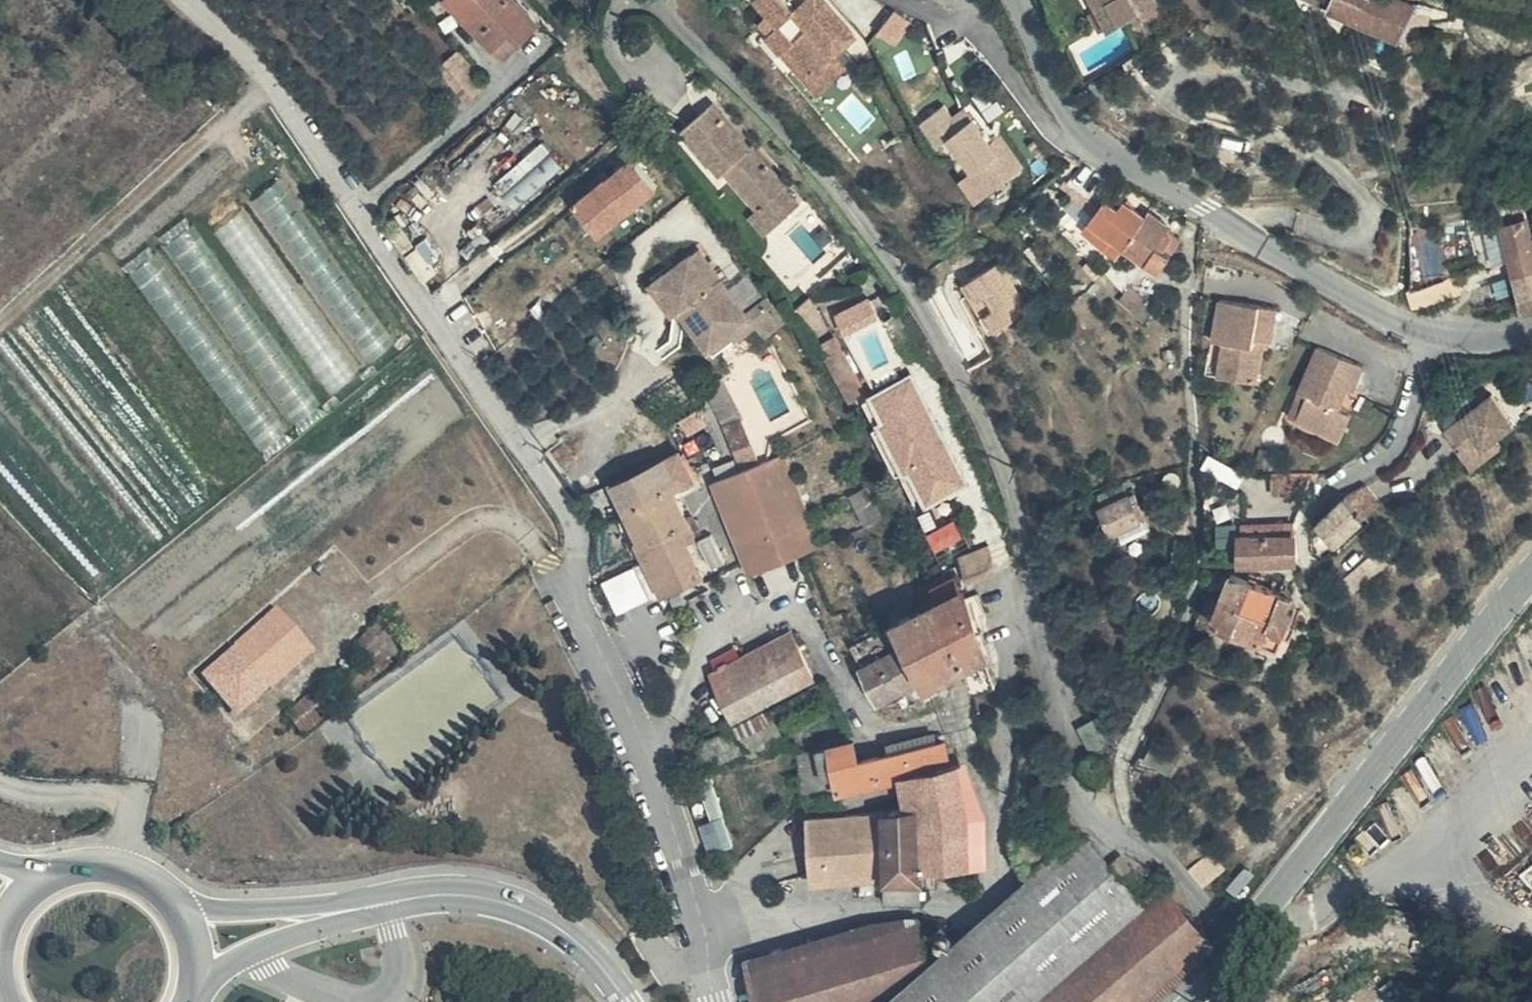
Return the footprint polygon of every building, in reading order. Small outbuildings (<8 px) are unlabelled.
[(510,45),(527,29),(499,0),(430,0),(429,2),(476,52),(496,32),(510,45)] [(824,2),(804,20),(785,0),(774,0),(765,9),(780,25),(790,35),(781,43),(778,45),(794,62),(800,56),(825,82),(845,63),(865,45),(824,2)] [(1317,0),(1296,0),(1295,16),(1329,22),(1359,27),(1365,0),(1332,0),(1331,4),(1325,2),(1324,3),(1318,0),(1317,0)] [(1408,7),(1377,0),(1365,0),(1359,27),(1403,35),(1404,31),(1408,7)] [(1404,31),(1405,31),(1407,25),(1411,20),(1415,17),(1417,10),(1408,7),(1404,31)] [(790,35),(780,25),(775,29),(771,33),(781,43),(790,35)] [(489,66),(510,45),(496,32),(476,52),(489,66)] [(857,76),(845,63),(825,82),(800,56),(794,62),(831,100),(857,76)] [(753,201),(764,217),(785,199),(773,183),(775,181),(744,141),(739,144),(701,97),(674,120),(703,153),(708,151),(750,203),(753,201)] [(1024,169),(1002,135),(992,141),(969,106),(962,110),(966,117),(960,120),(956,114),(949,103),(927,117),(943,141),(954,134),(976,168),(990,191),(1024,169)] [(956,114),(960,120),(966,117),(962,110),(956,114)] [(512,142),(486,166),(497,178),(489,185),(500,198),(552,150),(540,135),(520,151),(512,142)] [(574,199),(601,233),(663,187),(636,152),(574,199)] [(558,173),(545,159),(498,201),(511,215),(558,173)] [(990,191),(976,168),(965,175),(980,198),(990,191)] [(258,193),(366,361),(394,343),(286,175),(258,193)] [(1123,243),(1143,217),(1121,201),(1116,207),(1104,198),(1089,218),(1123,243)] [(753,226),(764,217),(753,201),(750,203),(740,210),(753,226)] [(1527,221),(1523,201),(1494,210),(1500,230),(1527,221)] [(1146,210),(1143,217),(1162,232),(1166,225),(1146,210)] [(238,211),(216,229),(270,297),(292,280),(238,211)] [(408,216),(399,223),(414,247),(424,241),(408,216)] [(1155,266),(1172,241),(1172,240),(1162,232),(1143,217),(1123,243),(1155,266)] [(1513,275),(1531,271),(1531,239),(1527,221),(1500,230),(1510,266),(1513,275)] [(1415,274),(1442,273),(1440,224),(1413,225),(1415,274)] [(1485,272),(1510,266),(1500,230),(1476,238),(1485,272)] [(423,247),(413,255),(415,257),(404,266),(422,291),(434,282),(427,272),(436,265),(423,247)] [(970,272),(984,308),(989,306),(995,322),(1032,307),(1011,255),(970,272)] [(688,316),(709,347),(723,337),(741,324),(737,319),(692,256),(645,290),(666,318),(673,315),(685,306),(691,314),(688,316)] [(1513,275),(1518,290),(1531,287),(1531,271),(1513,275)] [(1479,286),(1471,310),(1521,301),(1518,290),(1513,275),(1479,286)] [(1452,286),(1419,291),(1406,296),(1411,313),(1456,299),(1452,286)] [(1521,301),(1523,307),(1531,305),(1531,287),(1518,290),(1521,301)] [(1247,346),(1252,302),(1213,298),(1208,340),(1214,342),(1225,342),(1221,374),(1248,377),(1253,347),(1247,346)] [(1270,305),(1252,302),(1247,346),(1253,347),(1259,347),(1261,338),(1266,338),(1270,305)] [(758,303),(737,319),(741,324),(723,337),(736,354),(775,327),(758,303)] [(700,354),(709,347),(688,316),(691,314),(685,306),(673,315),(700,354)] [(830,383),(859,450),(877,441),(839,351),(817,319),(799,329),(830,383)] [(1225,342),(1214,342),(1210,373),(1221,374),(1225,342)] [(1311,343),(1289,388),(1300,394),(1288,417),(1328,437),(1341,413),(1328,406),(1337,388),(1343,391),(1356,366),(1311,343)] [(927,502),(971,481),(915,368),(871,389),(927,502)] [(716,429),(731,469),(747,462),(733,422),(735,422),(714,380),(694,390),(714,430),(716,429)] [(1300,394),(1289,388),(1277,412),(1288,417),(1300,394)] [(1484,482),(1517,464),(1531,456),(1531,442),(1522,423),(1466,453),(1484,482)] [(747,462),(785,560),(805,551),(764,455),(747,462)] [(618,542),(627,561),(643,554),(659,585),(682,573),(668,544),(675,540),(651,491),(671,481),(659,457),(596,489),(623,541),(618,542)] [(736,581),(785,560),(747,462),(731,469),(696,484),(736,581)] [(1177,471),(1173,470),(1169,471),(1165,473),(1163,478),(1165,483),(1170,487),(1176,487),(1179,483),(1181,478),(1180,474),(1177,471)] [(1097,495),(1101,506),(1128,496),(1123,485),(1097,495)] [(1138,523),(1115,531),(1120,544),(1150,533),(1134,494),(1128,496),(1138,523)] [(1112,533),(1115,531),(1138,523),(1128,496),(1101,506),(1112,533)] [(1354,508),(1346,496),(1316,521),(1333,542),(1351,527),(1363,518),(1354,508)] [(1237,532),(1239,556),(1294,558),(1292,530),(1247,536),(1247,531),(1237,532)] [(994,559),(985,540),(941,560),(950,579),(994,559)] [(643,554),(627,561),(643,593),(659,585),(643,554)] [(1263,585),(1229,572),(1218,601),(1253,615),(1263,585)] [(916,584),(923,599),(947,587),(940,573),(916,584)] [(311,653),(355,614),(322,576),(277,614),(311,653)] [(950,590),(960,610),(972,604),(962,584),(950,590)] [(1291,596),(1263,585),(1253,615),(1284,627),(1291,612),(1287,610),(1292,595),(1291,596)] [(900,639),(848,665),(868,700),(954,654),(958,661),(955,664),(964,684),(990,670),(960,610),(950,590),(948,586),(947,587),(923,599),(888,617),(900,639)] [(1253,615),(1218,601),(1209,625),(1273,650),(1284,627),(1253,615)] [(277,614),(203,677),(238,719),(311,653),(277,614)] [(838,643),(843,656),(848,665),(900,639),(888,617),(838,643)] [(357,647),(378,669),(403,647),(384,624),(357,647)] [(698,674),(704,686),(781,649),(775,636),(698,674)] [(704,686),(721,724),(771,696),(797,682),(781,649),(704,686)] [(291,719),(304,733),(312,727),(337,708),(323,691),(291,719)] [(1087,697),(1080,701),(1092,724),(1094,729),(1101,725),(1094,712),(1087,697)] [(312,727),(304,733),(309,739),(340,712),(337,708),(312,727)] [(821,741),(825,760),(847,755),(846,750),(841,736),(821,741)] [(825,760),(831,787),(868,779),(890,774),(927,765),(926,762),(929,761),(923,736),(847,755),(825,760)] [(890,774),(893,788),(895,793),(909,792),(950,789),(949,784),(945,758),(929,761),(926,762),(927,765),(890,774)] [(831,787),(834,800),(870,792),(868,779),(831,787)] [(911,861),(956,857),(962,856),(950,789),(909,792),(909,800),(911,861)] [(874,863),(874,875),(911,873),(911,861),(909,800),(848,808),(852,865),(874,863)] [(802,870),(852,865),(848,808),(797,814),(802,870)] [(711,850),(734,845),(727,815),(704,820),(711,850)] [(1197,948),(1203,942),(1160,888),(1141,902),(1082,829),(1012,875),(1015,881),(989,902),(989,903),(988,920),(969,918),(916,960),(905,913),(898,914),(840,927),(730,949),(743,1001),(1127,1001),(1197,948)] [(875,892),(909,891),(912,891),(911,873),(874,875),(875,892)] [(989,903),(989,902),(969,918),(988,920),(989,903)]
